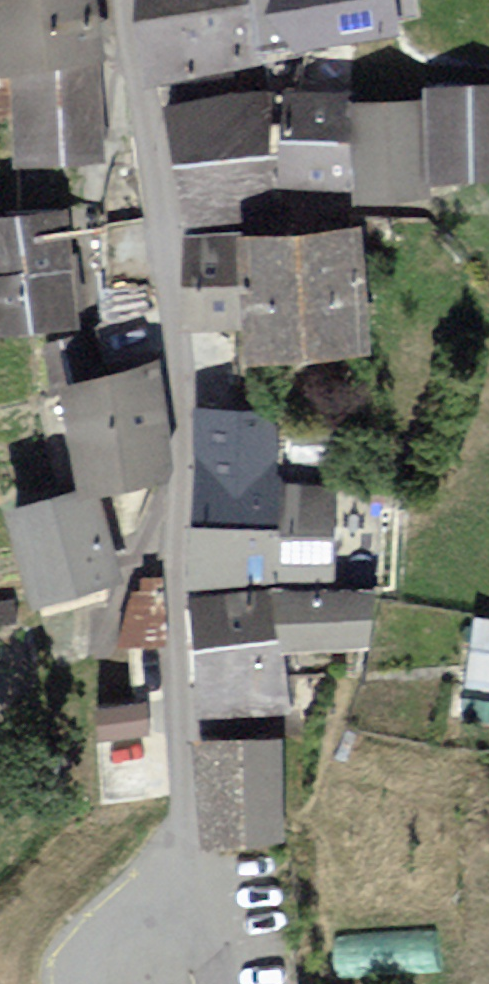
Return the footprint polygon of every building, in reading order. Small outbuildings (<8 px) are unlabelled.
[(12,63),(94,57),(97,57),(93,0),(0,0),(0,64),(12,63)] [(246,67),(241,0),(137,0),(137,17),(139,26),(227,17),(232,68),(246,67)] [(260,46),(295,41),(296,47),(395,33),(394,21),(418,18),(416,0),(254,0),(260,46)] [(139,26),(149,75),(232,68),(227,17),(139,26)] [(19,160),(101,154),(94,57),(12,63),(19,160)] [(430,90),(434,173),(488,171),(488,88),(430,90)] [(345,95),(288,92),(283,176),(340,179),(345,95)] [(253,95),(172,107),(189,223),(271,210),(253,95)] [(415,103),(356,106),(361,193),(420,190),(415,103)] [(0,219),(0,330),(73,321),(61,212),(0,219)] [(289,234),(243,236),(249,352),(361,346),(354,230),(310,233),(289,234)] [(226,234),(185,236),(188,321),(229,320),(226,234)] [(146,372),(69,386),(87,482),(164,468),(146,372)] [(195,525),(276,526),(277,486),(278,416),(196,415),(195,525)] [(277,486),(276,526),(195,525),(194,579),(331,581),(333,487),(277,486)] [(86,491),(16,510),(39,596),(110,577),(86,491)] [(136,593),(123,626),(123,641),(161,641),(161,580),(143,580),(143,593),(136,593)] [(368,591),(277,588),(285,644),(369,642),(368,591)] [(266,589),(189,599),(196,648),(273,637),(266,589)] [(479,622),(471,681),(488,684),(488,623),(479,622)] [(282,703),(273,637),(196,648),(205,714),(282,703)] [(145,706),(103,709),(105,733),(147,730),(145,706)] [(278,743),(198,743),(212,844),(279,836),(278,743)] [(244,956),(248,983),(291,983),(287,951),(244,956)]
